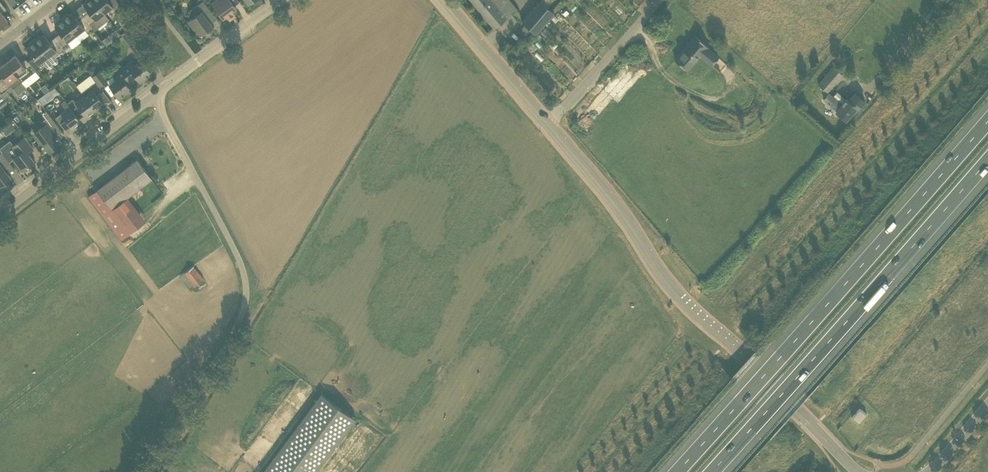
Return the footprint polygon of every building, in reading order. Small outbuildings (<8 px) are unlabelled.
[(99,17),(104,13),(95,0),(85,0),(86,1),(83,4),(90,13),(85,17),(93,27),(95,29),(104,22),(99,17)] [(117,0),(95,0),(104,13),(110,9),(112,12),(121,5),(117,0)] [(213,25),(205,15),(211,10),(204,0),(203,0),(199,3),(189,11),(193,17),(188,21),(194,29),(195,28),(200,35),(213,25)] [(212,3),(223,18),(227,15),(229,18),(235,14),(233,11),(237,8),(234,5),(239,1),(238,0),(215,0),(212,3)] [(480,10),(494,27),(517,9),(509,0),(472,0),(480,10)] [(522,21),(536,33),(554,12),(540,0),(522,21)] [(80,21),(73,12),(70,14),(68,13),(63,17),(76,35),(85,28),(87,32),(93,27),(85,17),(80,21)] [(58,23),(55,26),(62,35),(57,39),(65,49),(70,45),(68,41),(76,35),(63,17),(57,22),(58,23)] [(124,22),(122,24),(126,29),(134,23),(130,18),(124,22)] [(110,33),(115,39),(120,34),(116,29),(110,33)] [(51,43),(44,34),(41,36),(40,35),(34,39),(48,57),(52,62),(56,64),(58,62),(58,58),(56,56),(65,49),(57,39),(51,43)] [(718,56),(708,46),(695,35),(675,59),(688,69),(700,55),(711,65),(718,56)] [(127,42),(130,46),(138,40),(135,36),(127,42)] [(29,45),(26,48),(34,57),(28,61),(34,68),(36,71),(45,65),(46,67),(50,68),(52,66),(52,62),(48,57),(34,39),(28,44),(29,45)] [(138,56),(146,50),(138,41),(131,46),(138,56)] [(18,76),(27,70),(28,72),(34,68),(28,61),(26,59),(22,62),(16,55),(7,61),(18,76)] [(141,59),(137,63),(135,64),(132,61),(123,68),(132,80),(136,76),(140,81),(151,72),(141,59)] [(0,79),(0,81),(6,89),(11,85),(13,88),(22,81),(18,76),(7,61),(0,67),(0,71),(4,76),(0,79)] [(834,66),(818,84),(828,92),(843,74),(834,66)] [(110,84),(119,97),(131,88),(127,83),(132,80),(123,68),(113,75),(116,79),(110,84)] [(100,86),(108,80),(100,70),(92,76),(100,86)] [(6,89),(0,81),(0,98),(3,96),(5,98),(10,94),(6,89)] [(84,95),(95,109),(101,104),(103,107),(111,100),(103,90),(101,91),(94,82),(82,91),(84,95)] [(49,88),(45,83),(41,87),(45,92),(49,88)] [(54,86),(38,98),(43,104),(58,92),(54,86)] [(836,111),(846,119),(856,107),(858,109),(865,101),(855,92),(849,100),(847,98),(842,104),(829,93),(824,99),(836,110),(836,111)] [(89,113),(95,109),(84,95),(75,102),(80,108),(74,112),(81,120),(83,122),(91,116),(89,113)] [(74,112),(70,106),(65,99),(61,103),(66,109),(61,113),(66,118),(60,123),(68,133),(77,127),(75,124),(81,120),(74,112)] [(55,134),(62,129),(56,121),(47,110),(42,113),(46,118),(43,119),(43,121),(44,123),(40,127),(42,129),(34,135),(41,143),(42,142),(49,151),(61,142),(58,137),(57,135),(57,136),(55,134)] [(14,120),(2,128),(6,134),(18,125),(14,120)] [(28,152),(33,148),(24,136),(12,146),(18,153),(13,157),(22,169),(34,160),(28,152)] [(8,173),(9,173),(3,166),(9,161),(2,151),(0,153),(0,186),(11,178),(8,173)] [(128,197),(152,178),(137,159),(88,196),(121,239),(131,232),(125,225),(140,213),(128,197)] [(193,266),(184,272),(179,276),(190,289),(194,286),(204,279),(193,266)] [(262,471),(315,471),(355,418),(321,393),(262,471)] [(860,408),(852,417),(859,422),(866,414),(860,408)]
